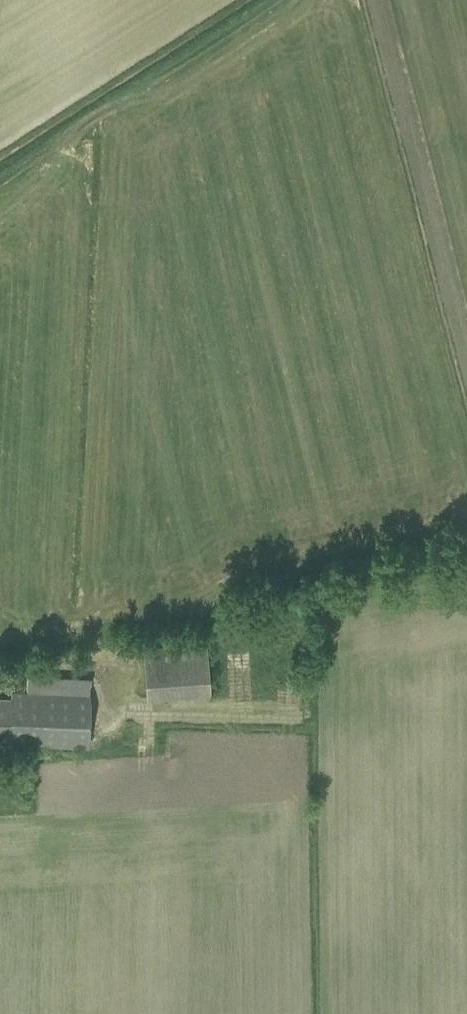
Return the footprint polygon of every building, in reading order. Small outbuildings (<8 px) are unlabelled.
[(149,655),(152,695),(213,691),(209,639),(157,643),(158,655),(149,655)] [(0,696),(0,736),(10,736),(10,742),(89,745),(91,694),(92,678),(28,674),(27,691),(12,691),(12,696),(0,696)]
